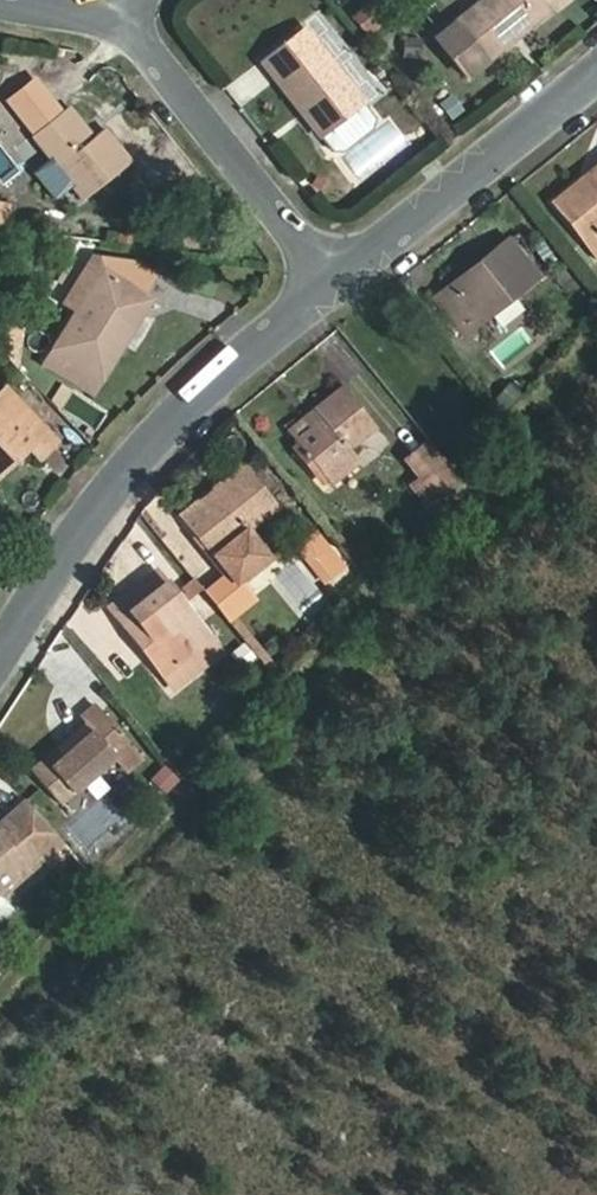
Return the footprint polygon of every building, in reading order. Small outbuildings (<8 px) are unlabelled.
[(546,0),(494,0),(460,27),(491,68),(558,16),(546,0)] [(572,0),(546,0),(558,16),(574,3),(572,0)] [(455,22),(436,38),(469,78),(487,64),(455,22)] [(263,64),(300,110),(305,106),(325,131),(361,103),(305,31),(263,64)] [(70,103),(61,110),(88,142),(97,134),(70,103)] [(325,131),(319,136),(333,154),(344,153),(372,131),(375,121),(361,103),(325,131)] [(300,110),(319,136),(325,131),(305,106),(300,110)] [(88,142),(61,110),(34,134),(85,194),(129,160),(105,130),(97,134),(88,142)] [(592,244),(596,240),(596,173),(558,206),(592,244)] [(12,203),(0,202),(0,228),(9,229),(12,203)] [(537,281),(505,242),(433,301),(465,340),(537,281)] [(97,394),(166,283),(147,271),(103,265),(100,270),(94,266),(69,306),(82,315),(51,365),(97,394)] [(342,388),(317,408),(325,420),(299,442),(332,486),(361,464),(352,452),(378,432),(342,388)] [(1,468),(27,444),(38,455),(51,442),(3,391),(0,394),(0,467),(1,468)] [(325,420),(317,408),(289,430),(299,442),(325,420)] [(410,487),(426,505),(454,471),(427,439),(407,456),(413,462),(410,464),(420,479),(410,487)] [(275,512),(243,475),(182,526),(229,575),(237,584),(266,557),(247,535),(275,512)] [(324,578),(342,564),(313,527),(295,541),(324,578)] [(200,671),(223,652),(158,573),(132,595),(110,612),(125,629),(140,619),(163,649),(151,659),(165,675),(177,690),(200,671)] [(237,584),(229,575),(209,596),(228,620),(251,600),(237,584)] [(140,619),(125,629),(151,659),(163,649),(140,619)] [(142,758),(108,718),(91,732),(87,727),(33,772),(60,805),(114,759),(124,772),(142,758)] [(63,841),(27,803),(0,826),(0,896),(63,841)] [(9,910),(55,869),(44,858),(0,896),(0,901),(9,910)] [(11,914),(9,910),(0,901),(0,924),(11,914)]
